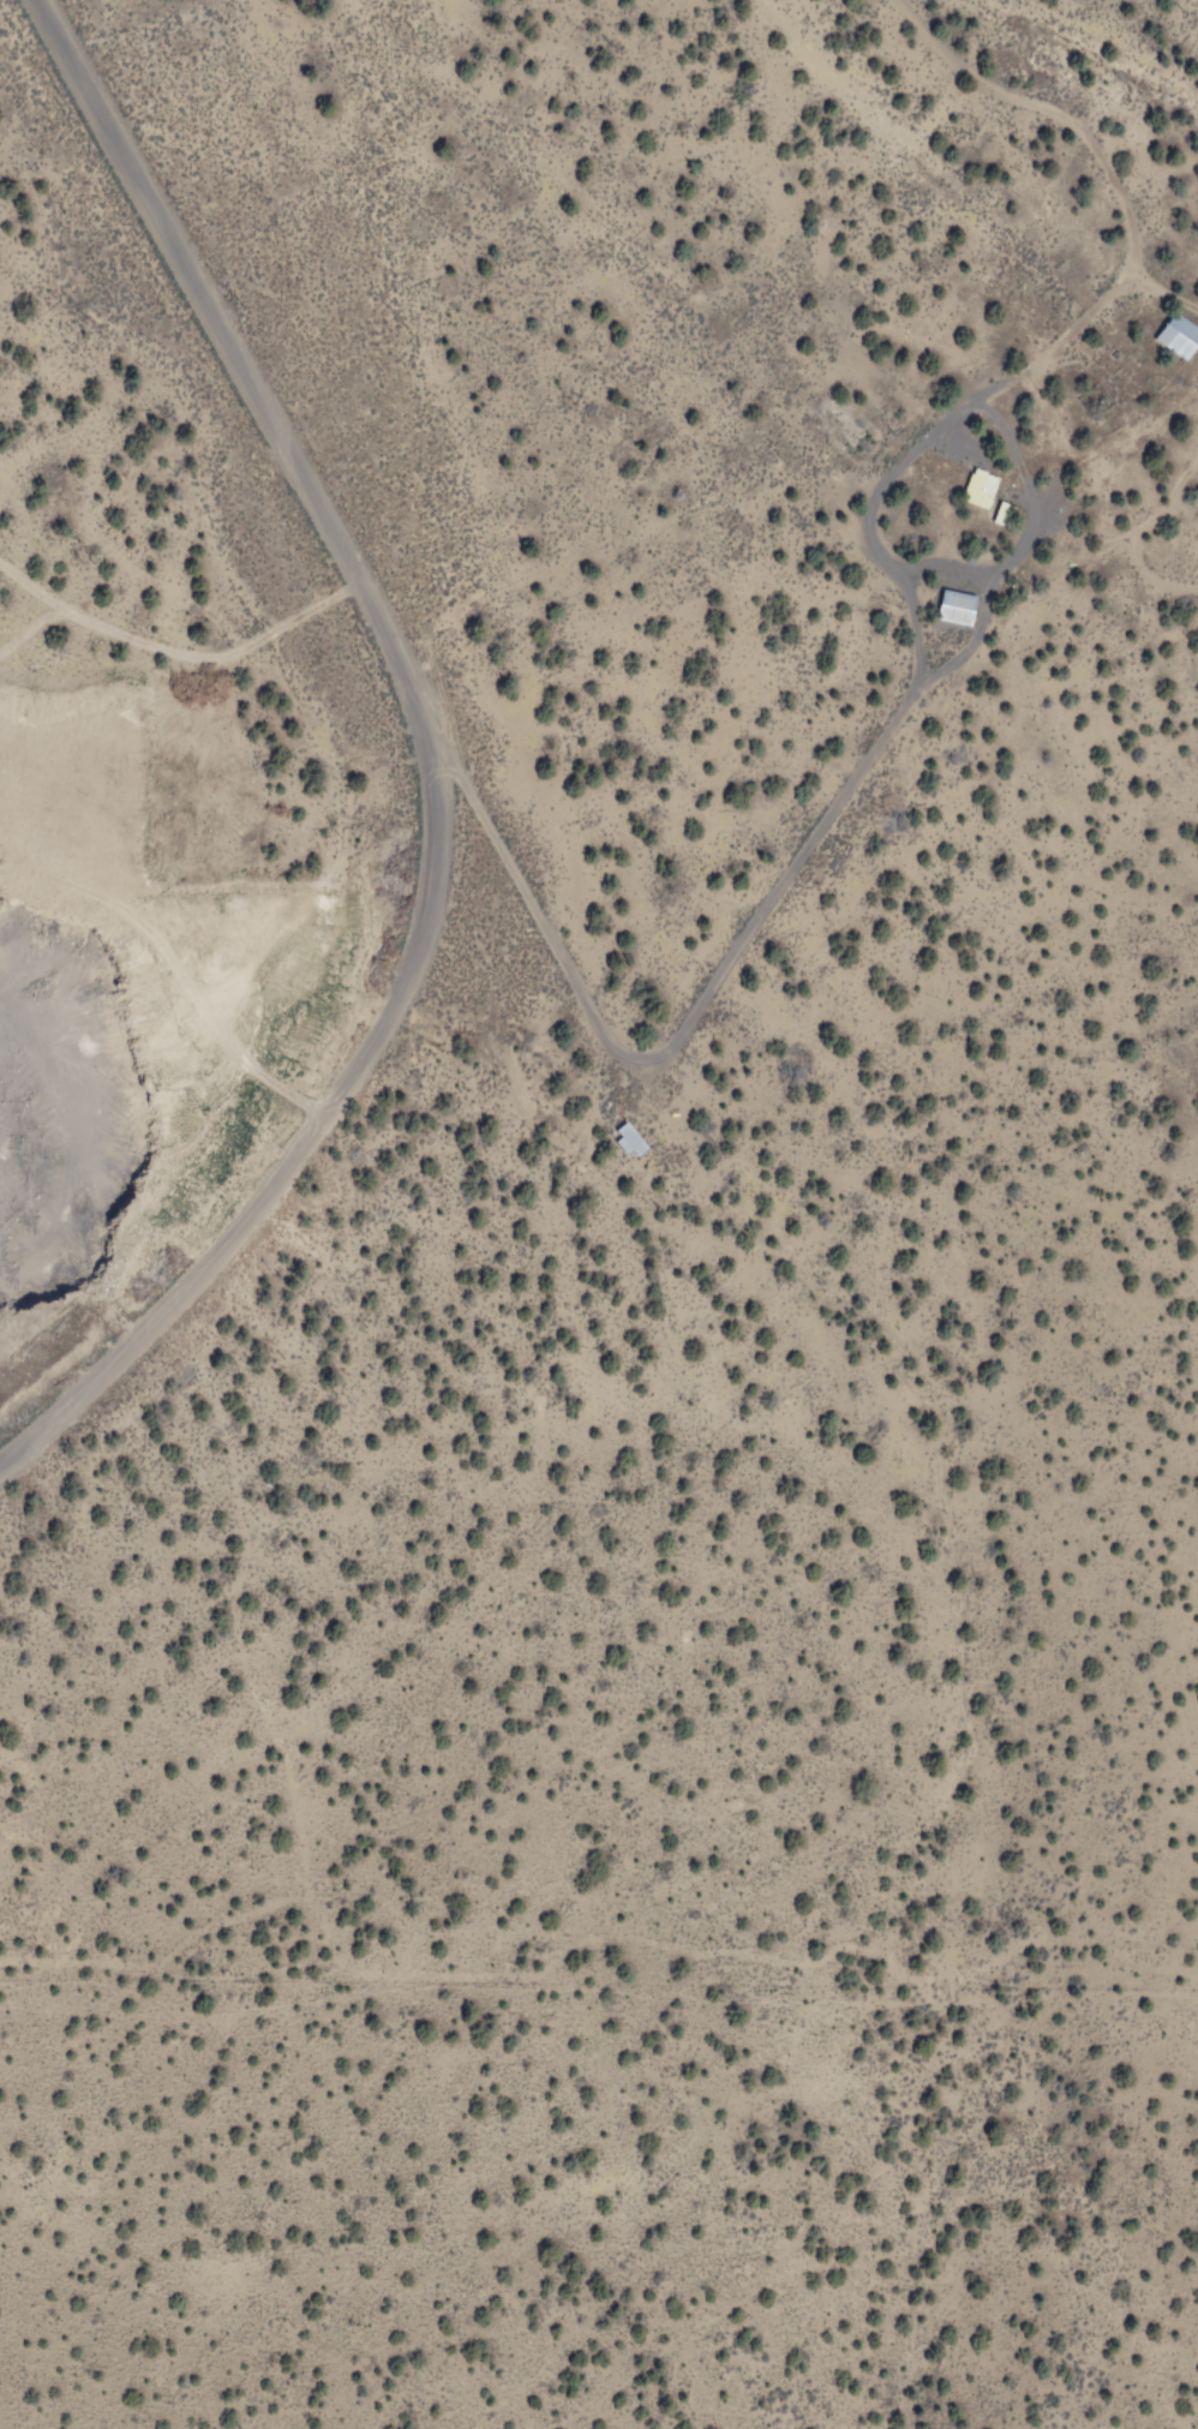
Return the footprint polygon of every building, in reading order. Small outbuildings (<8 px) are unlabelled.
[(1184,362),(1197,345),(1197,328),(1177,310),(1155,337),(1184,362)] [(940,619),(973,623),(976,594),(943,591),(940,619)] [(613,1129),(627,1156),(644,1147),(631,1120),(613,1129)]
